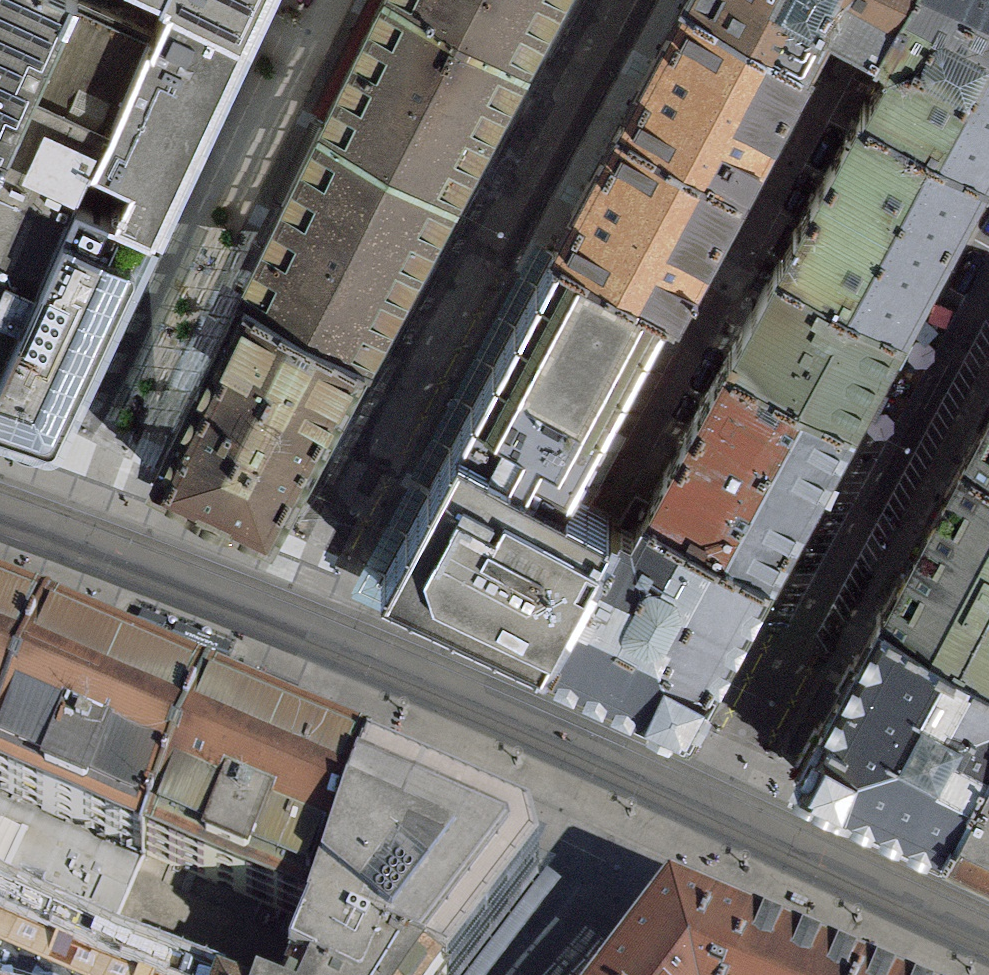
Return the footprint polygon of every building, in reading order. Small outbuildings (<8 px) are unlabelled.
[(79,181),(112,108),(156,9),(137,1),(137,0),(66,0),(0,149),(0,351),(79,181)] [(66,0),(0,0),(0,149),(66,0)] [(112,108),(187,142),(226,58),(245,22),(202,0),(160,0),(156,9),(112,108)] [(245,22),(255,0),(202,0),(245,22)] [(449,184),(482,122),(523,54),(422,0),(384,0),(357,55),(326,122),(449,184)] [(523,54),(551,0),(422,0),(523,54)] [(808,56),(830,17),(877,41),(900,0),(688,0),(661,53),(626,119),(743,182),(808,56)] [(984,167),(988,158),(988,0),(900,0),(877,41),(894,52),(867,102),(984,167)] [(937,253),(984,167),(867,102),(781,259),(901,321),(937,253)] [(170,179),(187,142),(112,108),(79,181),(153,215),(170,179)] [(594,176),(559,244),(671,304),(743,182),(626,119),(594,176)] [(246,283),(364,347),(401,278),(449,184),(326,122),(283,206),(246,283)] [(153,215),(79,181),(0,351),(0,406),(6,408),(20,429),(39,430),(57,421),(133,253),(153,215)] [(488,373),(474,398),(588,458),(671,304),(559,244),(488,373)] [(874,369),(901,321),(781,259),(732,348),(849,414),(874,369)] [(271,523),(364,347),(246,283),(202,370),(156,469),(212,498),(271,523)] [(849,414),(732,348),(650,501),(768,564),(812,485),(849,414)] [(401,585),(546,651),(617,517),(572,492),(588,458),(474,398),(463,416),(381,575),(401,585)] [(967,453),(988,465),(988,414),(967,453)] [(885,609),(988,665),(988,465),(967,453),(903,574),(885,609)] [(768,564),(650,501),(636,527),(617,517),(546,651),(619,686),(689,716),(731,635),(768,564)] [(988,759),(988,665),(885,609),(852,665),(827,713),(797,769),(870,803),(945,837),(988,759)] [(2,785),(51,648),(0,629),(0,785),(2,785)] [(135,679),(51,648),(2,785),(173,848),(212,708),(135,679)] [(325,912),(367,782),(306,750),(212,708),(173,848),(325,912)] [(945,837),(988,858),(988,759),(945,837)] [(538,890),(534,871),(531,853),(399,795),(367,782),(325,912),(315,937),(298,974),(472,974),(538,890)] [(2,785),(0,790),(0,905),(138,962),(173,848),(2,785)] [(173,848),(138,962),(165,974),(298,974),(315,937),(325,912),(173,848)] [(138,962),(0,905),(0,974),(165,974),(138,962)] [(756,950),(696,925),(671,915),(623,974),(746,974),(756,950)] [(756,950),(746,974),(813,974),(756,950)]
